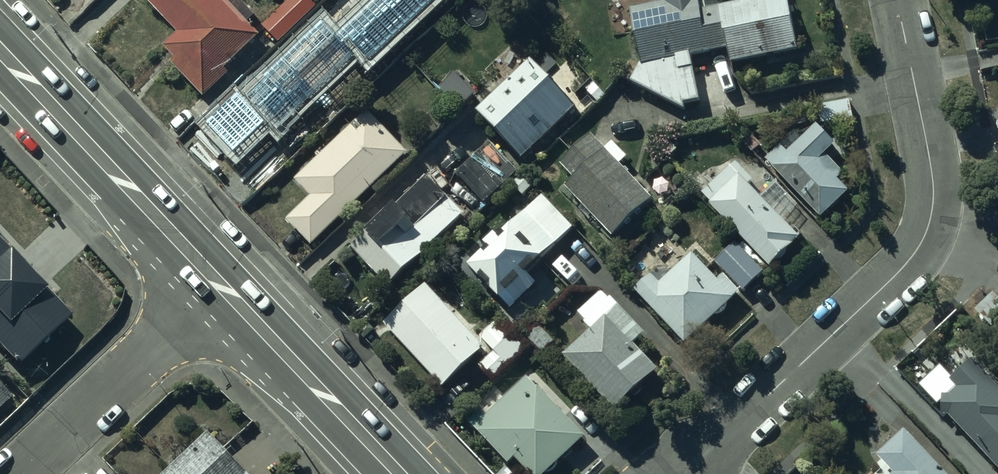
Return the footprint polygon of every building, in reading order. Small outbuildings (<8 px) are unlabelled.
[(259,36),(247,23),(255,16),(239,0),(236,0),(230,6),(225,0),(145,0),(178,34),(164,47),(174,58),(170,63),(203,98),(228,74),(223,70),(259,36)] [(262,26),(279,43),(316,7),(310,0),(290,0),(262,26)] [(525,10),(550,6),(549,0),(524,0),(525,10)] [(630,10),(640,62),(630,80),(685,110),(684,103),(699,101),(691,55),(727,49),(721,6),(719,0),(664,0),(664,2),(630,10)] [(787,0),(756,0),(722,6),(732,60),(796,48),(787,0)] [(529,60),(475,111),(521,159),(575,109),(529,60)] [(367,111),(295,181),(310,196),(284,221),(289,226),(291,225),(312,246),(408,154),(367,111)] [(835,145),(816,125),(788,153),(781,146),(765,162),(821,218),(849,191),(838,179),(844,173),(825,155),(835,145)] [(590,135),(560,165),(573,179),(564,187),(611,237),(652,198),(620,165),(627,158),(612,143),(605,149),(590,135)] [(490,141),(455,175),(484,204),(518,171),(490,141)] [(759,197),(729,167),(702,195),(712,205),(710,207),(769,266),(799,237),(783,220),(798,205),(775,182),(759,197)] [(394,206),(351,248),(383,281),(387,276),(393,282),(463,215),(427,177),(396,208),(394,206)] [(487,247),(468,265),(509,309),(536,284),(525,273),(573,228),(542,195),(497,237),(493,233),(483,243),(487,247)] [(0,243),(0,349),(18,368),(71,317),(0,243)] [(764,272),(735,243),(714,262),(743,292),(764,272)] [(656,266),(632,288),(685,345),(740,294),(722,275),(717,280),(692,253),(673,270),(668,265),(656,266)] [(425,285),(383,324),(442,388),(484,350),(425,285)] [(600,293),(578,313),(586,320),(583,323),(590,330),(562,356),(614,411),(630,395),(634,399),(644,389),(640,386),(657,370),(634,345),(645,334),(610,297),(607,300),(600,293)] [(498,319),(479,337),(494,352),(478,367),(491,381),(526,348),(498,319)] [(532,319),(520,331),(543,355),(555,343),(532,319)] [(971,360),(960,369),(958,366),(946,376),(957,389),(950,395),(940,396),(941,416),(948,416),(997,470),(997,389),(971,360)] [(527,377),(486,416),(478,408),(466,420),(508,464),(514,458),(529,473),(547,473),(585,437),(527,377)] [(9,401),(0,391),(0,410),(9,401)] [(904,430),(876,456),(892,473),(945,473),(904,430)] [(208,432),(163,473),(247,473),(208,432)]
